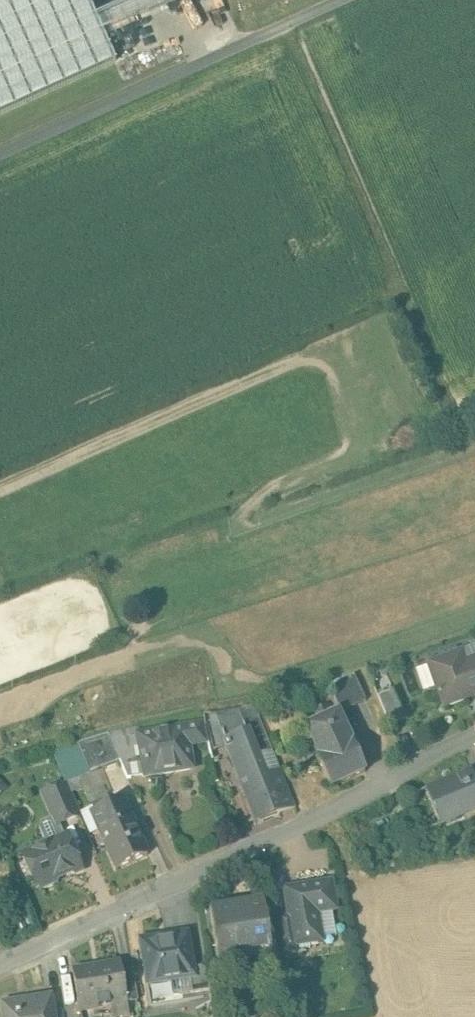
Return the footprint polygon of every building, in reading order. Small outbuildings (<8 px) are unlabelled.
[(115,59),(88,0),(0,0),(0,111),(115,59)] [(430,665),(445,705),(474,694),(474,663),(464,666),(460,654),(430,665)] [(353,678),(328,687),(338,715),(364,705),(353,678)] [(405,722),(392,692),(377,698),(390,728),(405,722)] [(271,707),(257,713),(263,727),(289,717),(285,703),(271,707)] [(253,710),(204,719),(205,734),(209,731),(213,752),(223,747),(222,745),(226,744),(224,739),(245,731),(244,728),(259,724),(253,710)] [(338,717),(305,730),(318,761),(316,761),(330,791),(364,775),(351,748),(350,748),(338,717)] [(203,729),(137,740),(144,777),(144,779),(191,770),(187,748),(206,744),(203,729)] [(136,731),(107,736),(119,763),(126,780),(144,777),(137,740),(136,731)] [(264,778),(245,731),(224,739),(226,744),(222,745),(223,747),(224,749),(227,747),(258,826),(279,817),(264,778)] [(107,736),(76,746),(89,775),(119,763),(107,736)] [(76,746),(51,756),(64,785),(89,775),(76,746)] [(426,789),(444,828),(474,813),(474,786),(467,770),(426,789)] [(279,772),(264,778),(279,817),(295,810),(279,772)] [(64,787),(42,796),(56,827),(78,818),(64,787)] [(122,801),(91,815),(115,870),(147,857),(122,801)] [(66,838),(50,845),(45,843),(35,848),(33,853),(26,856),(24,861),(30,876),(35,878),(39,887),(45,889),(54,885),(56,880),(71,873),(75,875),(81,872),(66,838)] [(330,886),(286,894),(290,920),(295,948),(296,948),(320,944),(315,915),(334,912),(330,886)] [(262,907),(209,917),(219,972),(239,968),(238,961),(268,955),(270,963),(272,962),(262,907)] [(290,920),(278,921),(284,957),(297,954),(296,948),(295,948),(290,920)] [(187,934),(140,942),(148,987),(189,981),(195,980),(194,971),(187,934)] [(120,966),(72,974),(79,1013),(109,1008),(126,1005),(127,1005),(121,972),(120,966)] [(206,968),(194,971),(195,980),(189,981),(192,995),(210,993),(206,968)] [(132,970),(121,972),(127,1005),(138,1003),(132,970)] [(2,1006),(4,1016),(54,1016),(51,998),(2,1006)] [(109,1008),(111,1016),(129,1016),(126,1005),(109,1008)]
